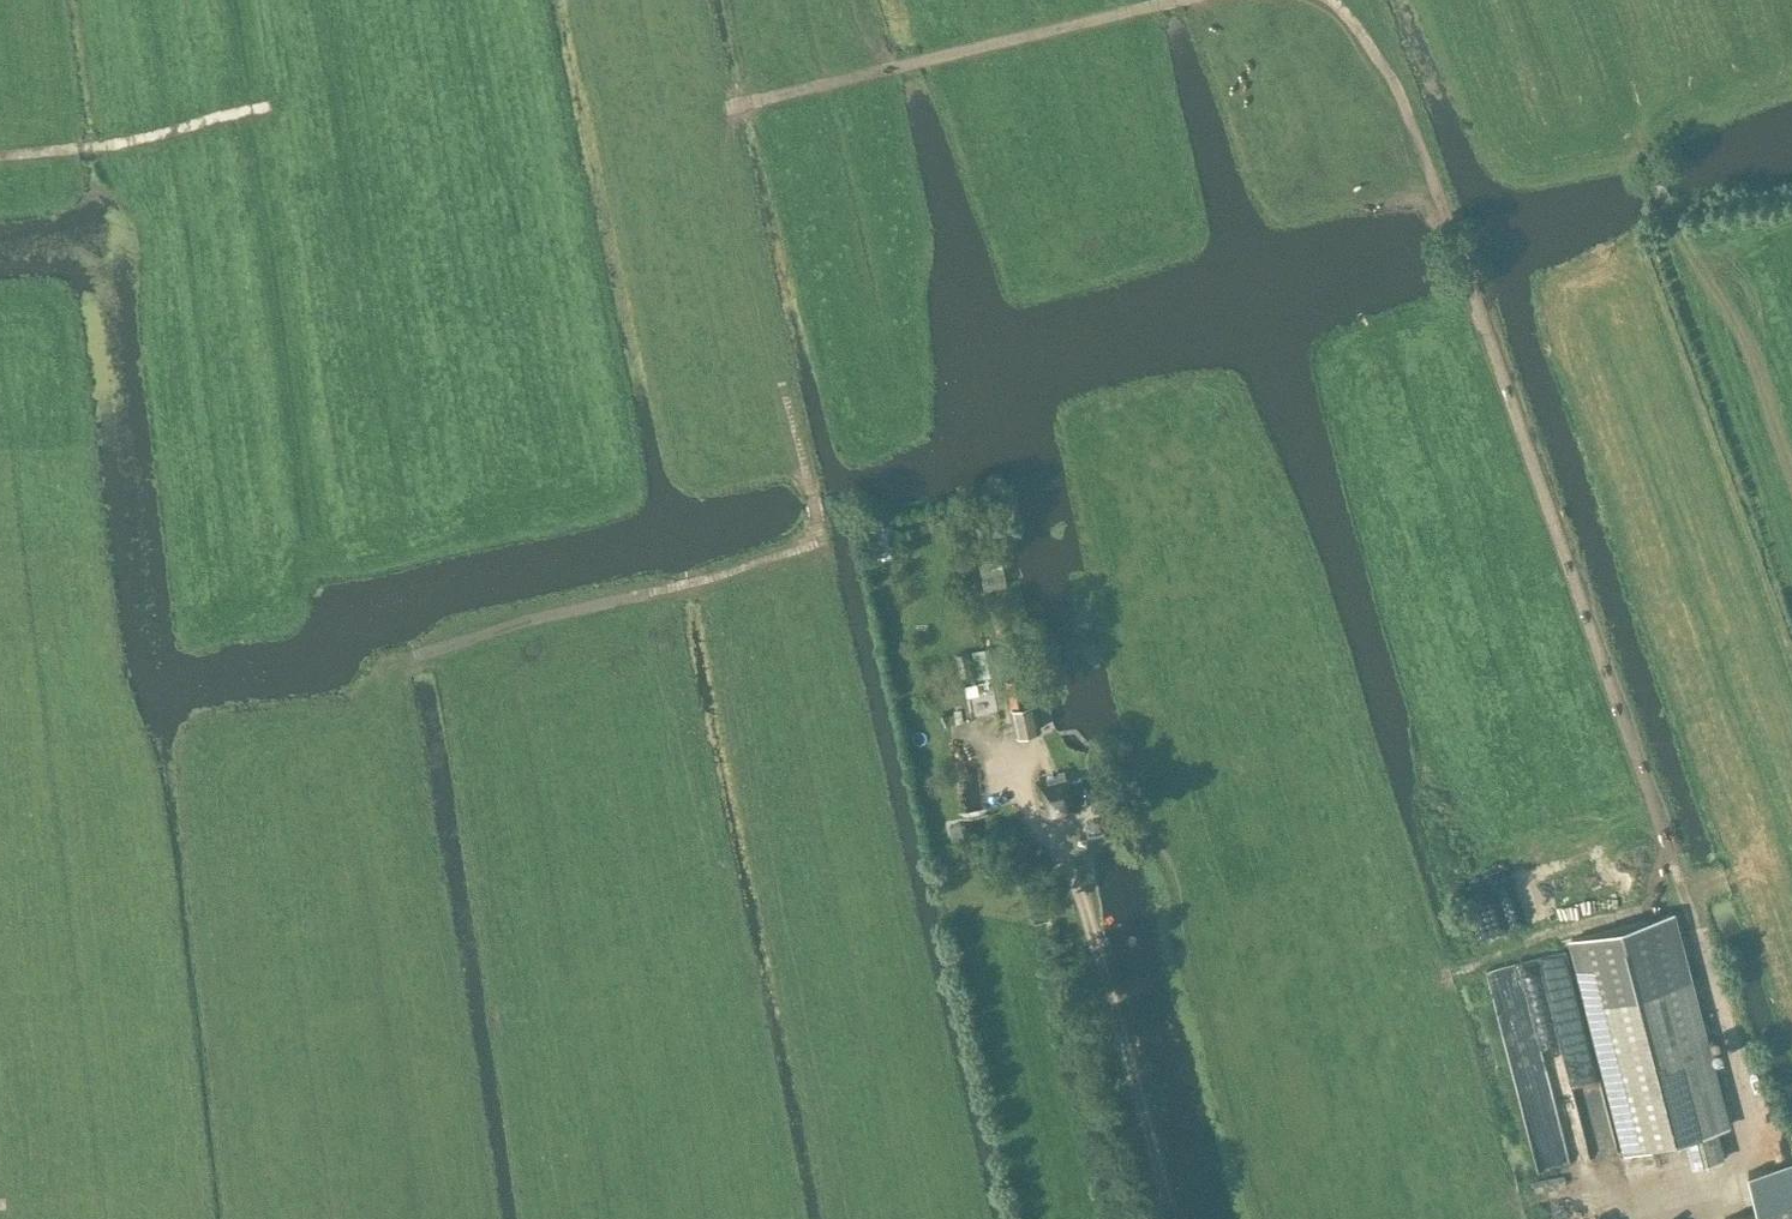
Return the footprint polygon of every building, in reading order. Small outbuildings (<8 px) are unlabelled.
[(984,649),(972,651),(978,679),(990,676),(984,649)] [(961,677),(974,674),(968,652),(955,654),(961,677)] [(1018,732),(1041,727),(1036,701),(1028,703),(1022,677),(1006,680),(1018,732)] [(1107,771),(1096,773),(1101,794),(1112,792),(1107,771)] [(1079,801),(1086,799),(1081,776),(1069,779),(1069,774),(1041,779),(1047,814),(1080,807),(1079,801)] [(965,834),(964,825),(950,827),(951,836),(965,834)] [(1015,825),(1004,828),(1008,842),(1019,839),(1015,825)] [(1687,976),(1671,912),(1571,938),(1587,1002),(1626,1151),(1685,1135),(1693,1165),(1723,1157),(1716,1128),(1726,1125),(1687,976)] [(1747,1172),(1757,1209),(1784,1202),(1791,1200),(1791,1160),(1747,1172)] [(1784,1202),(1757,1209),(1725,1217),(1725,1218),(1791,1218),(1791,1200),(1784,1202)]
